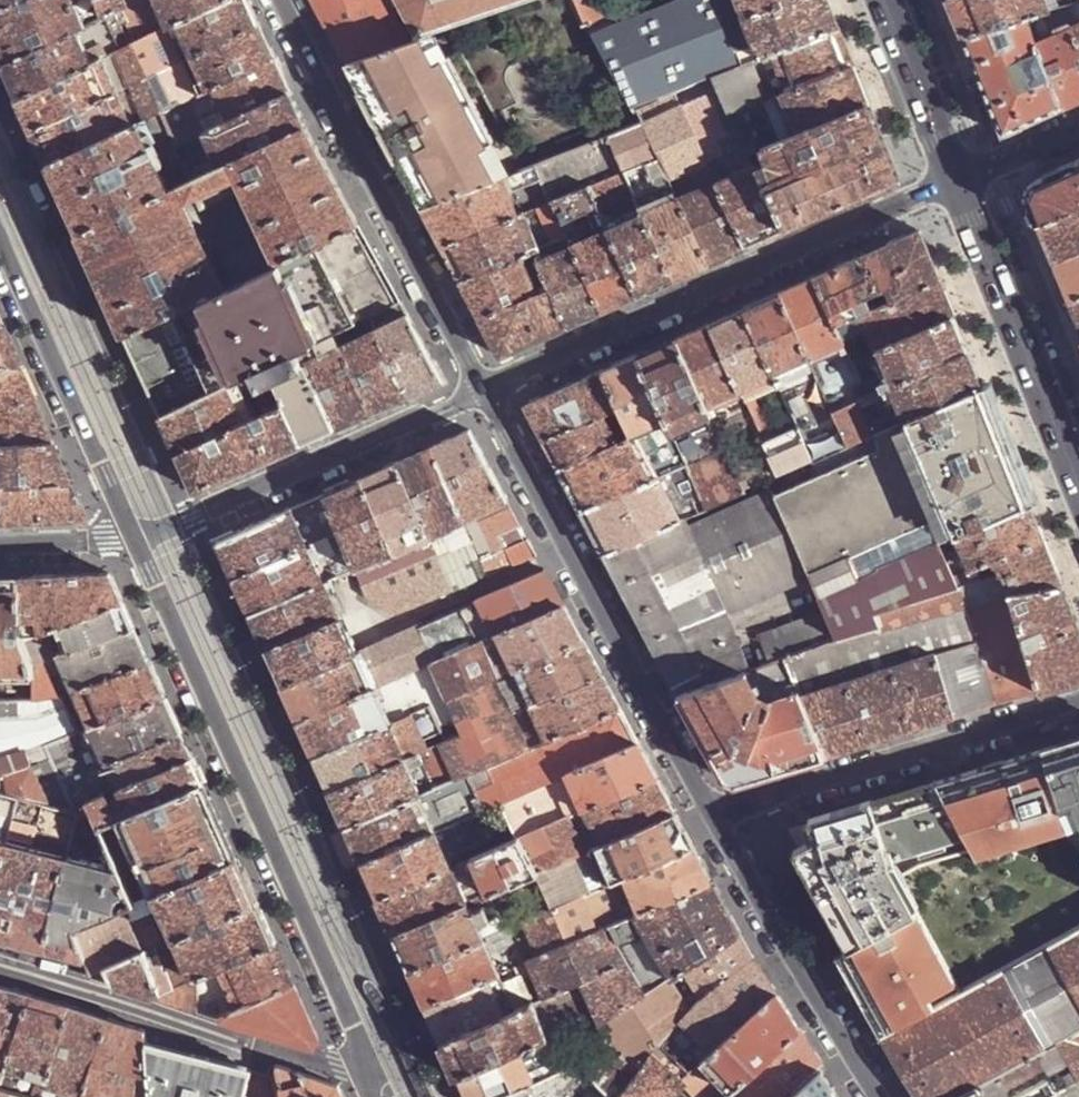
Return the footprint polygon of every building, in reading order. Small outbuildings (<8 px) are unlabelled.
[(0,9),(0,55),(4,64),(78,29),(86,25),(76,0),(24,0),(0,9)] [(24,0),(0,0),(0,9),(24,0)] [(106,15),(109,14),(124,7),(130,4),(128,0),(100,0),(106,15)] [(124,7),(131,22),(129,22),(137,41),(169,26),(158,0),(139,0),(130,4),(124,7)] [(169,26),(180,21),(226,0),(158,0),(169,26)] [(180,21),(195,54),(261,24),(252,3),(251,0),(226,0),(180,21)] [(329,27),(346,61),(405,41),(386,0),(315,0),(329,27)] [(405,41),(415,38),(398,0),(386,0),(405,41)] [(415,38),(486,14),(530,0),(398,0),(415,38)] [(587,25),(591,23),(596,32),(613,25),(608,11),(596,15),(590,0),(576,0),(587,25)] [(596,32),(636,110),(639,109),(676,94),(713,79),(763,58),(739,0),(676,0),(613,25),(596,32)] [(763,58),(775,53),(840,27),(831,3),(830,0),(739,0),(763,58)] [(956,22),(962,37),(1024,18),(1031,15),(1046,10),(1041,0),(947,0),(956,22)] [(1046,10),(1061,5),(1077,0),(1041,0),(1046,10)] [(1061,5),(1065,13),(1078,9),(1078,0),(1077,0),(1061,5)] [(1046,10),(1031,15),(1041,38),(1070,25),(1065,13),(1061,5),(1046,10)] [(124,7),(109,14),(124,48),(131,44),(134,43),(137,41),(129,22),(131,22),(124,7)] [(1070,25),(1078,22),(1078,9),(1065,13),(1070,25)] [(86,25),(78,29),(94,62),(104,57),(124,48),(109,14),(106,15),(86,25)] [(405,41),(346,61),(359,85),(369,103),(417,86),(432,80),(502,56),(486,14),(415,38),(405,41)] [(1024,18),(962,37),(985,91),(1003,135),(1063,107),(1034,42),(1024,18)] [(137,41),(134,43),(148,76),(195,54),(180,21),(169,26),(137,41)] [(1070,25),(1078,45),(1078,22),(1070,25)] [(502,56),(432,80),(446,120),(448,124),(464,118),(484,111),(514,99),(510,88),(578,64),(593,104),(526,130),(522,120),(445,150),(464,194),(503,178),(645,123),(644,121),(639,109),(636,110),(596,32),(591,23),(587,25),(502,56)] [(261,24),(195,54),(210,89),(215,87),(276,58),(267,37),(261,24)] [(1034,42),(1063,107),(1078,100),(1078,45),(1070,25),(1041,38),(1034,42)] [(840,27),(775,53),(790,93),(856,65),(846,40),(840,27)] [(78,29),(4,64),(14,86),(19,97),(94,62),(78,29)] [(124,48),(104,57),(118,90),(148,76),(134,43),(131,44),(124,48)] [(763,58),(713,79),(731,117),(784,95),(790,93),(775,53),(763,58)] [(195,54),(148,76),(164,110),(210,89),(195,54)] [(94,62),(19,97),(29,119),(34,130),(118,90),(104,57),(94,62)] [(276,58),(215,87),(232,120),(292,92),(282,70),(276,58)] [(578,64),(510,88),(514,99),(519,112),(522,120),(526,130),(593,104),(578,64)] [(790,93),(784,95),(799,134),(871,104),(861,78),(856,65),(790,93)] [(148,76),(118,90),(134,125),(139,122),(164,110),(148,76)] [(713,79),(676,94),(682,106),(707,161),(744,145),(731,117),(713,79)] [(432,80),(417,86),(433,124),(446,120),(432,80)] [(417,86),(369,103),(398,160),(424,209),(464,194),(445,150),(442,143),(433,124),(417,86)] [(210,89),(164,110),(179,145),(207,131),(232,120),(215,87),(210,89)] [(118,90),(34,130),(44,153),(49,164),(134,125),(118,90)] [(232,120),(207,131),(221,166),(231,162),(307,126),(298,105),(292,92),(232,120)] [(676,94),(639,109),(644,121),(682,106),(676,94)] [(784,95),(731,117),(744,145),(749,155),(764,148),(799,134),(784,95)] [(884,136),(871,104),(799,134),(764,148),(771,165),(757,171),(785,231),(847,204),(901,180),(884,136)] [(682,106),(644,121),(645,123),(661,159),(679,198),(717,182),(707,161),(682,106)] [(164,110),(139,122),(170,191),(178,187),(193,180),(179,145),(164,110)] [(519,112),(488,124),(484,111),(464,118),(470,131),(442,143),(445,150),(522,120),(519,112)] [(134,125),(49,164),(67,205),(80,234),(170,191),(139,122),(134,125)] [(645,123),(503,178),(517,216),(525,213),(551,202),(588,188),(626,173),(661,159),(645,123)] [(307,126),(231,162),(238,176),(244,190),(265,235),(279,263),(360,225),(332,172),(307,126)] [(207,131),(179,145),(193,180),(221,166),(207,131)] [(744,145),(707,161),(717,182),(754,165),(749,155),(744,145)] [(661,159),(626,173),(644,214),(679,198),(661,159)] [(193,180),(178,187),(185,201),(195,197),(238,176),(231,162),(221,166),(193,180)] [(1040,179),(1031,205),(1038,221),(1039,226),(1078,208),(1078,162),(1040,179)] [(754,165),(717,182),(748,248),(770,238),(785,231),(757,171),(754,165)] [(626,173),(588,188),(608,229),(644,214),(626,173)] [(238,176),(195,197),(202,209),(244,190),(238,176)] [(464,194),(424,209),(435,231),(443,247),(517,216),(503,178),(464,194)] [(717,182),(679,198),(711,264),(733,254),(748,248),(717,182)] [(170,191),(80,234),(109,298),(122,326),(126,335),(225,288),(185,201),(178,187),(170,191)] [(588,188),(551,202),(568,238),(572,246),(608,229),(588,188)] [(679,198),(644,214),(675,280),(697,270),(711,264),(679,198)] [(551,202),(525,213),(538,250),(568,238),(551,202)] [(1039,226),(1050,252),(1055,265),(1078,255),(1078,208),(1039,226)] [(517,216),(443,247),(454,267),(461,281),(524,256),(534,251),(538,250),(525,213),(517,216)] [(644,214),(608,229),(640,295),(661,286),(675,280),(644,214)] [(379,261),(360,225),(279,263),(236,283),(225,288),(126,335),(138,363),(156,403),(163,418),(237,382),(253,375),(255,375),(263,371),(281,408),(282,408),(301,445),(321,436),(337,429),(306,364),(300,352),(335,336),(370,320),(402,304),(379,261)] [(608,229),(572,246),(573,248),(603,312),(625,302),(640,295),(608,229)] [(921,231),(862,258),(877,294),(885,291),(890,302),(941,280),(929,250),(921,231)] [(265,235),(223,255),(236,283),(279,263),(265,235)] [(573,248),(539,262),(552,290),(569,326),(590,317),(603,312),(573,248)] [(1055,265),(1065,289),(1070,301),(1078,297),(1078,255),(1055,265)] [(524,256),(461,281),(472,303),(480,318),(543,294),(524,256)] [(841,267),(814,278),(836,325),(861,314),(870,311),(865,299),(877,294),(862,258),(841,267)] [(794,287),(780,293),(809,359),(844,344),(836,325),(814,278),(794,287)] [(870,311),(861,314),(876,350),(955,316),(945,292),(941,280),(890,302),(881,306),(870,311)] [(543,294),(480,318),(501,357),(538,340),(569,326),(552,290),(543,294)] [(763,300),(745,309),(774,375),(809,359),(780,293),(763,300)] [(1070,301),(1078,323),(1078,297),(1070,301)] [(402,304),(370,320),(375,331),(408,315),(406,311),(402,304)] [(728,316),(712,323),(740,390),(774,375),(745,309),(728,316)] [(408,315),(375,331),(408,398),(428,389),(444,382),(408,315)] [(891,386),(892,385),(969,351),(960,328),(955,316),(876,350),(891,386)] [(370,320),(335,336),(341,347),(375,331),(370,320)] [(17,361),(7,338),(0,323),(0,362),(17,361)] [(690,333),(676,339),(706,405),(740,390),(712,323),(690,333)] [(362,392),(372,414),(392,405),(408,398),(375,331),(341,347),(362,392)] [(335,336),(300,352),(306,364),(341,347),(335,336)] [(654,349),(638,355),(667,421),(671,431),(711,415),(706,405),(676,339),(654,349)] [(844,344),(809,359),(816,375),(832,411),(858,400),(868,395),(852,360),(844,344)] [(341,347),(306,364),(337,429),(350,423),(361,419),(350,397),(362,392),(341,347)] [(891,386),(906,422),(983,387),(976,369),(969,351),(892,385),(891,386)] [(617,365),(604,371),(623,415),(632,436),(637,434),(667,421),(638,355),(617,365)] [(863,356),(852,360),(868,395),(878,391),(863,356)] [(809,359),(774,375),(779,386),(781,390),(816,375),(809,359)] [(0,362),(0,402),(34,400),(23,375),(17,361),(0,362)] [(263,371),(255,375),(272,412),(281,408),(263,371)] [(561,389),(525,405),(543,439),(601,414),(605,422),(607,421),(623,415),(604,371),(561,389)] [(774,375),(740,390),(745,401),(754,398),(779,386),(774,375)] [(816,375),(781,390),(797,428),(804,443),(839,427),(832,411),(816,375)] [(237,382),(163,418),(173,441),(179,454),(254,420),(237,382)] [(868,395),(858,400),(873,436),(876,435),(906,422),(891,386),(878,391),(868,395)] [(983,387),(906,422),(953,535),(955,534),(1028,503),(1007,447),(983,387)] [(362,392),(350,397),(361,419),(372,414),(362,392)] [(754,398),(745,401),(763,442),(772,438),(754,398)] [(0,402),(0,443),(52,440),(41,415),(34,400),(0,402)] [(858,400),(832,411),(839,427),(848,447),(873,436),(858,400)] [(254,420),(179,454),(190,479),(196,492),(250,468),(301,445),(282,408),(281,408),(272,412),(266,415),(271,426),(259,431),(254,420)] [(601,414),(543,439),(552,457),(559,469),(617,443),(607,421),(605,422),(601,414)] [(623,415),(607,421),(617,443),(632,436),(623,415)] [(711,415),(671,431),(686,465),(724,447),(711,415)] [(667,421),(637,434),(658,477),(686,465),(671,431),(667,421)] [(882,447),(771,495),(806,575),(815,596),(938,542),(953,535),(906,422),(876,435),(882,447)] [(839,427),(804,443),(811,460),(812,462),(848,447),(839,427)] [(772,438),(763,442),(767,451),(772,461),(777,475),(811,460),(804,443),(797,428),(772,438)] [(447,440),(432,446),(464,521),(479,514),(508,501),(470,430),(447,440)] [(617,443),(559,469),(572,493),(581,511),(658,477),(637,434),(632,436),(617,443)] [(0,443),(0,483),(69,478),(58,453),(52,440),(0,443)] [(432,446),(396,462),(428,537),(464,521),(432,446)] [(724,447),(686,465),(705,509),(744,492),(742,489),(737,476),(732,466),(724,447)] [(737,476),(772,461),(767,451),(732,466),(737,476)] [(772,461),(737,476),(742,489),(765,480),(777,475),(772,461)] [(376,471),(360,479),(391,554),(428,537),(396,462),(376,471)] [(686,465),(658,477),(680,520),(683,519),(705,509),(686,465)] [(658,477),(581,511),(594,535),(604,554),(680,520),(658,477)] [(0,483),(0,524),(42,523),(89,521),(80,502),(69,478),(0,483)] [(340,487),(324,494),(340,532),(356,569),(391,554),(360,479),(340,487)] [(769,492),(687,528),(722,613),(806,575),(771,495),(769,492)] [(304,503),(291,508),(308,545),(340,532),(324,494),(304,503)] [(508,501),(479,514),(485,530),(495,554),(504,550),(528,539),(516,517),(508,501)] [(1028,503),(955,534),(971,570),(975,569),(975,568),(997,559),(1044,541),(1033,516),(1028,503)] [(252,526),(217,542),(228,566),(234,579),(308,545),(291,508),(252,526)] [(485,530),(479,514),(464,521),(470,537),(485,530)] [(680,520),(604,554),(678,695),(745,673),(747,672),(722,613),(687,528),(683,519),(680,520)] [(485,530),(470,537),(478,557),(479,561),(495,554),(485,530)] [(340,532),(308,545),(323,584),(356,569),(340,532)] [(953,535),(938,542),(956,589),(980,581),(975,569),(971,570),(955,534),(953,535)] [(528,539),(504,550),(512,565),(535,553),(528,539)] [(1044,541),(997,559),(1001,574),(1007,592),(1061,586),(1049,556),(1044,541)] [(938,542),(815,596),(823,614),(835,642),(876,628),(873,614),(956,589),(938,542)] [(308,545),(234,579),(245,603),(250,616),(323,584),(308,545)] [(395,563),(360,577),(367,596),(394,614),(449,590),(442,573),(431,547),(395,563)] [(495,554),(479,561),(486,577),(512,565),(504,550),(495,554)] [(478,557),(442,573),(449,590),(450,592),(484,577),(486,577),(479,561),(478,557)] [(546,572),(477,601),(495,635),(564,605),(553,585),(546,572)] [(797,693),(824,757),(935,724),(1038,693),(1023,644),(1021,636),(1007,592),(1001,574),(980,581),(956,589),(873,614),(876,628),(835,642),(784,659),(797,693)] [(21,578),(21,615),(39,618),(42,630),(48,628),(62,624),(124,604),(110,575),(63,576),(21,578)] [(4,676),(28,676),(36,675),(35,662),(33,663),(22,637),(21,615),(21,578),(0,579),(0,676),(4,676)] [(323,584),(250,616),(261,639),(266,650),(338,618),(323,584)] [(1007,592),(1021,636),(1039,630),(1042,638),(1023,644),(1038,693),(1078,680),(1078,629),(1071,611),(1061,586),(1007,592)] [(477,601),(417,628),(430,663),(481,641),(495,635),(477,601)] [(124,604),(62,624),(73,649),(134,628),(126,610),(124,604)] [(582,640),(564,605),(495,635),(512,670),(582,640)] [(823,614),(755,639),(759,650),(766,666),(784,659),(835,642),(823,614)] [(39,618),(21,615),(22,637),(42,630),(39,618)] [(338,618),(266,650),(277,673),(282,686),(355,654),(338,618)] [(60,653),(73,649),(62,624),(48,628),(59,654),(60,653)] [(42,630),(22,637),(33,663),(35,662),(43,659),(59,654),(48,628),(42,630)] [(140,640),(134,628),(73,649),(60,653),(77,691),(150,662),(140,640)] [(417,628),(356,654),(372,689),(394,680),(430,663),(417,628)] [(495,635),(481,641),(496,677),(512,670),(495,635)] [(582,640),(512,670),(529,705),(600,674),(582,640)] [(481,641),(430,663),(445,699),(496,677),(481,641)] [(759,650),(753,652),(759,668),(766,666),(759,650)] [(43,659),(59,697),(77,691),(60,653),(59,654),(43,659)] [(355,654),(282,686),(292,709),(297,721),(372,689),(356,654),(355,654)] [(35,662),(36,675),(36,699),(59,697),(43,659),(35,662)] [(797,693),(784,659),(766,666),(759,668),(747,672),(745,673),(756,696),(768,701),(797,693)] [(150,662),(77,691),(93,727),(165,698),(155,674),(150,662)] [(430,663),(394,680),(410,715),(426,707),(445,699),(430,663)] [(512,670),(496,677),(512,712),(529,705),(512,670)] [(745,673),(678,695),(701,737),(722,776),(739,783),(824,757),(797,693),(768,701),(756,696),(745,673)] [(600,674),(529,705),(546,740),(618,709),(600,674)] [(28,676),(4,676),(5,701),(28,700),(28,676)] [(496,677),(445,699),(461,733),(461,734),(512,712),(496,677)] [(394,680),(372,689),(388,724),(410,715),(394,680)] [(372,689),(297,721),(308,744),(313,757),(388,724),(372,689)] [(77,691),(59,697),(36,699),(28,700),(5,701),(0,701),(0,794),(18,799),(76,814),(47,746),(76,734),(93,727),(77,691)] [(165,698),(93,727),(109,764),(181,733),(171,710),(165,698)] [(445,699),(426,707),(443,741),(461,733),(445,699)] [(529,705),(512,712),(529,748),(546,740),(529,705)] [(637,743),(618,709),(546,740),(529,748),(467,775),(483,810),(489,807),(499,803),(565,774),(637,743)] [(461,733),(443,741),(444,742),(437,745),(455,780),(467,775),(529,748),(512,712),(461,734),(461,733)] [(410,715),(388,724),(403,760),(417,754),(426,750),(410,715)] [(388,724),(313,757),(324,780),(329,792),(403,760),(388,724)] [(93,727),(76,734),(92,771),(109,764),(93,727)] [(181,733),(109,764),(120,788),(192,758),(184,740),(181,733)] [(92,771),(76,734),(47,746),(76,814),(79,815),(95,818),(89,801),(77,776),(92,771)] [(1005,760),(1043,846),(1078,828),(1078,739),(1005,760)] [(637,743),(565,774),(582,809),(655,777),(637,743)] [(455,780),(437,745),(426,750),(417,754),(433,789),(455,780)] [(417,754),(403,760),(419,796),(433,789),(417,754)] [(194,762),(192,758),(120,788),(127,805),(113,811),(105,795),(89,801),(95,818),(96,819),(100,828),(119,820),(204,784),(194,762)] [(403,760),(329,792),(340,815),(346,828),(419,796),(403,760)] [(1005,760),(939,780),(967,836),(974,849),(987,874),(988,876),(1043,846),(1005,760)] [(92,771),(77,776),(89,801),(105,795),(120,788),(109,764),(92,771)] [(565,774),(499,803),(518,837),(567,816),(582,809),(565,774)] [(433,789),(419,796),(435,831),(479,812),(483,810),(467,775),(455,780),(433,789)] [(674,812),(655,777),(582,809),(601,844),(674,812)] [(939,780),(843,809),(847,822),(820,837),(799,848),(811,871),(839,924),(850,945),(851,947),(921,910),(901,875),(895,864),(900,862),(898,857),(967,836),(939,780)] [(204,784),(119,820),(153,896),(157,894),(238,859),(207,789),(204,784)] [(120,788),(105,795),(113,811),(127,805),(120,788)] [(8,842),(18,799),(0,794),(0,840),(8,842)] [(419,796),(346,828),(356,851),(361,863),(435,831),(419,796)] [(76,814),(18,799),(8,842),(69,857),(79,815),(76,814)] [(499,803),(489,807),(508,842),(518,837),(499,803)] [(582,809),(567,816),(586,850),(594,846),(601,844),(582,809)] [(838,810),(812,818),(820,837),(847,822),(843,809),(838,810)] [(479,812),(435,831),(446,855),(490,835),(479,812)] [(601,844),(594,846),(607,883),(620,877),(692,846),(674,812),(601,844)] [(79,815),(69,857),(120,871),(100,828),(96,819),(95,818),(79,815)] [(567,816),(518,837),(536,872),(569,857),(586,850),(567,816)] [(119,820),(100,828),(120,871),(134,904),(144,899),(153,896),(119,820)] [(1043,846),(988,876),(987,874),(921,910),(851,947),(850,945),(833,954),(882,1036),(1078,929),(1078,828),(1043,846)] [(435,831),(361,863),(372,885),(377,898),(451,867),(446,855),(435,831)] [(508,842),(468,859),(483,895),(519,879),(536,872),(518,837),(508,842)] [(0,840),(0,874),(8,842),(0,840)] [(8,842),(0,874),(0,937),(19,942),(46,949),(69,857),(8,842)] [(586,850),(569,857),(582,894),(607,883),(594,846),(586,850)] [(692,846),(620,877),(641,912),(712,881),(692,846)] [(901,875),(921,910),(987,874),(974,849),(924,863),(901,875)] [(69,857),(46,949),(69,955),(85,959),(86,959),(77,928),(123,908),(134,904),(120,871),(69,857)] [(569,857),(536,872),(553,907),(581,894),(582,894),(569,857)] [(238,859),(157,894),(164,912),(176,938),(257,903),(245,876),(238,859)] [(451,867),(377,898),(381,907),(390,926),(393,934),(467,902),(451,867)] [(536,872),(519,879),(535,914),(553,907),(536,872)] [(582,894),(581,894),(599,929),(637,913),(641,912),(620,877),(607,883),(582,894)] [(641,912),(637,913),(648,930),(674,977),(687,968),(743,934),(712,881),(641,912)] [(153,896),(144,899),(154,917),(164,912),(157,894),(153,896)] [(581,894),(553,907),(570,942),(599,929),(581,894)] [(134,904),(123,908),(142,952),(154,947),(167,941),(154,917),(144,899),(134,904)] [(467,902),(393,934),(404,956),(409,969),(482,937),(477,927),(471,913),(467,902)] [(257,903),(176,938),(186,962),(194,979),(197,977),(219,968),(275,943),(263,917),(257,903)] [(535,914),(522,920),(528,933),(539,955),(570,942),(553,907),(535,914)] [(105,982),(113,985),(108,966),(142,952),(123,908),(77,928),(86,959),(85,959),(90,977),(105,982)] [(482,908),(471,913),(477,927),(488,922),(482,908)] [(536,973),(546,995),(584,980),(598,1013),(602,1022),(646,994),(642,988),(617,944),(641,933),(648,930),(637,913),(599,929),(570,942),(539,955),(529,959),(536,973)] [(882,1036),(918,1096),(957,1096),(1060,1041),(1078,1031),(1078,929),(882,1036)] [(539,955),(528,933),(516,938),(525,961),(529,959),(539,955)] [(642,988),(665,974),(641,933),(617,944),(642,988)] [(756,960),(743,934),(687,968),(705,997),(756,960)] [(482,937),(409,969),(418,988),(426,1004),(427,1004),(499,973),(482,937)] [(154,947),(165,971),(177,966),(167,941),(154,947)] [(275,943),(219,968),(238,1008),(293,986),(282,959),(275,943)] [(108,966),(113,985),(135,992),(150,998),(172,988),(167,972),(165,972),(165,971),(154,947),(142,952),(108,966)] [(692,1010),(683,1020),(713,1053),(779,993),(757,958),(756,960),(705,997),(692,1010)] [(437,1027),(443,1040),(536,1000),(526,977),(536,973),(529,959),(525,961),(514,966),(517,975),(504,981),(500,972),(499,973),(427,1004),(437,1027)] [(167,972),(172,988),(194,979),(186,962),(177,966),(165,971),(165,972),(167,972)] [(197,1011),(197,1013),(221,1021),(222,1020),(222,1015),(238,1008),(219,968),(197,977),(197,1011)] [(172,988),(150,998),(189,1010),(197,1013),(197,1011),(197,977),(194,979),(172,988)] [(646,994),(602,1022),(612,1048),(640,1070),(653,1052),(662,1043),(683,1020),(692,1010),(674,977),(646,994)] [(546,995),(536,1000),(550,1034),(579,1022),(598,1013),(584,980),(546,995)] [(0,986),(0,1066),(8,1068),(30,993),(7,988),(0,986)] [(303,1008),(293,986),(238,1008),(222,1015),(222,1020),(271,1034),(313,1047),(318,1041),(303,1008)] [(47,998),(30,993),(8,1068),(40,1077),(49,1079),(71,1005),(47,998)] [(713,1053),(704,1061),(722,1081),(734,1093),(802,1028),(779,993),(713,1053)] [(453,1062),(459,1074),(550,1034),(536,1000),(443,1040),(453,1062)] [(86,1010),(71,1005),(49,1079),(47,1084),(83,1095),(109,1018),(86,1010)] [(598,1013),(579,1022),(593,1055),(612,1048),(602,1022),(598,1013)] [(109,1018),(83,1095),(91,1096),(137,1096),(139,1073),(150,1073),(148,1044),(146,1042),(145,1030),(123,1023),(109,1018)] [(713,1053),(683,1020),(662,1043),(691,1072),(704,1061),(713,1053)] [(469,1096),(498,1096),(577,1062),(593,1055),(579,1022),(550,1034),(459,1074),(468,1095),(469,1096)] [(802,1028),(734,1093),(737,1096),(789,1096),(822,1067),(823,1068),(826,1065),(802,1028)] [(1060,1041),(1078,1075),(1078,1031),(1060,1041)] [(1060,1041),(957,1096),(1078,1096),(1078,1075),(1060,1041)] [(662,1043),(653,1052),(684,1081),(693,1073),(691,1072),(662,1043)] [(148,1044),(150,1073),(152,1096),(245,1096),(251,1070),(148,1044)] [(613,1096),(619,1096),(640,1070),(612,1048),(593,1055),(577,1062),(613,1096)] [(685,1086),(687,1083),(684,1081),(653,1052),(640,1070),(619,1096),(676,1096),(685,1086)] [(722,1081),(704,1061),(691,1072),(693,1073),(684,1081),(687,1083),(685,1086),(695,1096),(703,1096),(722,1081)] [(276,1065),(271,1066),(268,1071),(268,1074),(277,1076),(281,1096),(344,1096),(338,1084),(303,1073),(276,1065)] [(0,1066),(0,1088),(2,1089),(8,1068),(0,1066)] [(823,1068),(822,1067),(789,1096),(840,1096),(823,1068)] [(251,1070),(245,1096),(272,1096),(268,1074),(251,1070)] [(40,1077),(34,1096),(43,1096),(47,1084),(49,1079),(40,1077)] [(2,1089),(0,1088),(0,1096),(31,1096),(2,1089)]
